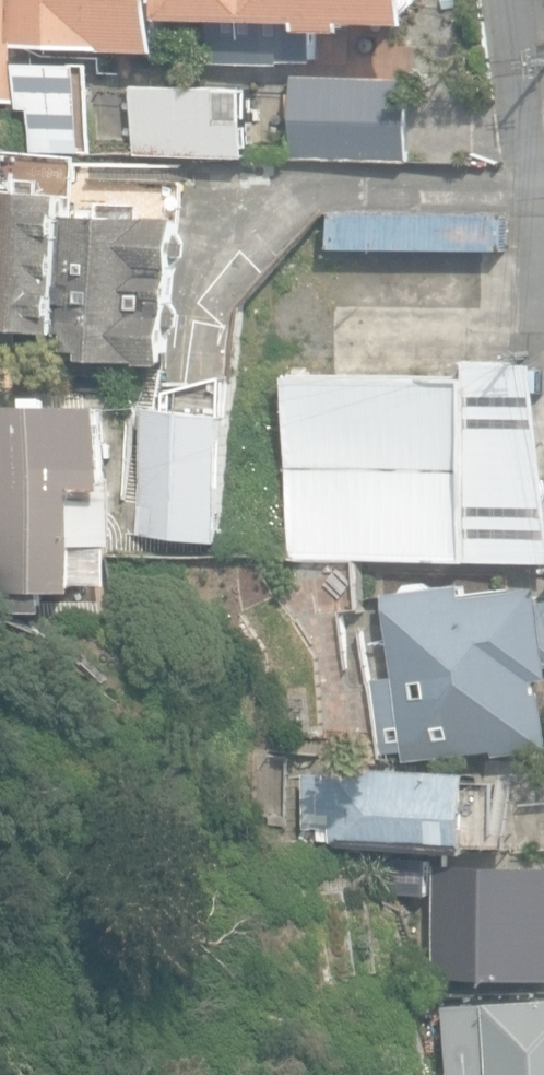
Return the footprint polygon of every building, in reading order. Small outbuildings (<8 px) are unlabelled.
[(174,0),(0,0),(0,95),(24,95),(23,105),(39,106),(38,146),(91,148),(95,60),(27,58),(27,42),(172,47),(173,14),(174,0)] [(173,14),(325,20),(325,28),(360,29),(360,20),(426,22),(427,0),(174,0),(173,14)] [(211,64),(319,67),(320,27),(212,25),(211,64)] [(297,75),(294,154),(412,159),(415,79),(297,75)] [(137,151),(253,155),(254,116),(225,115),(226,85),(140,81),(137,151)] [(2,188),(0,229),(0,330),(67,334),(73,212),(75,192),(2,188)] [(73,212),(67,334),(65,357),(176,363),(184,218),(73,212)] [(290,556),(471,558),(473,379),(292,377),(290,556)] [(82,594),(83,490),(114,490),(115,404),(0,403),(0,593),(82,594)] [(138,535),(228,544),(241,416),(151,407),(138,535)] [(388,591),(399,674),(371,677),(382,753),(407,749),(409,763),(502,750),(503,755),(543,749),(543,679),(543,678),(543,584),(475,593),(473,580),(388,591)] [(333,844),(474,851),(478,771),(338,765),(337,774),(307,773),(304,829),(334,830),(333,844)] [(526,846),(543,844),(543,807),(521,810),(526,846)] [(390,853),(392,877),(425,874),(423,850),(390,853)] [(543,982),(543,864),(436,863),(435,981),(543,982)] [(445,1003),(448,1074),(543,1074),(543,999),(445,1003)]
